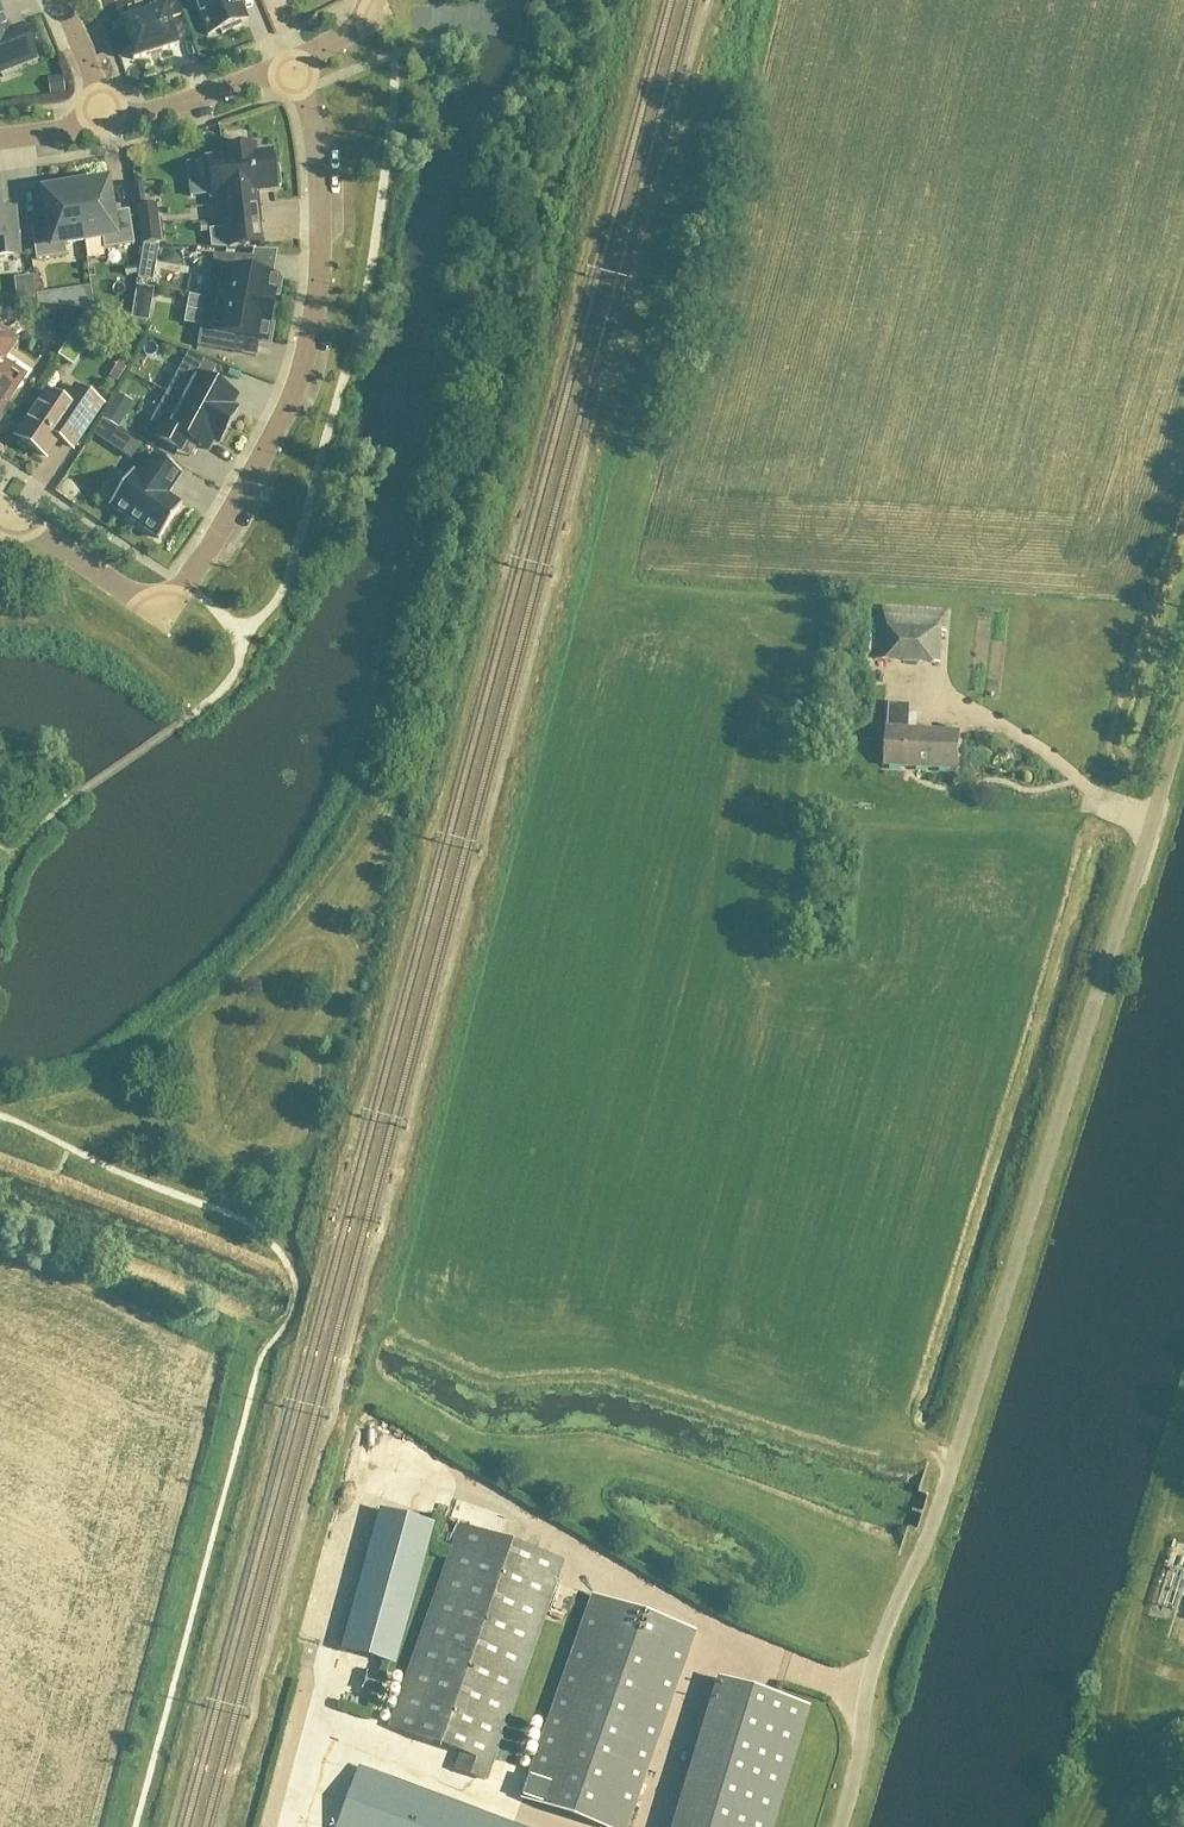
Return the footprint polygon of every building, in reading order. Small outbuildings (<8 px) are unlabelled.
[(207,38),(219,33),(221,37),(240,29),(239,25),(245,22),(239,7),(252,1),(252,0),(191,0),(207,38)] [(125,23),(120,24),(132,63),(176,49),(164,10),(148,15),(145,6),(122,14),(125,23)] [(21,29),(5,35),(2,26),(4,25),(0,14),(0,76),(1,80),(17,74),(15,70),(34,63),(21,29)] [(255,155),(254,148),(220,152),(221,159),(207,161),(211,200),(221,198),(225,232),(227,249),(261,245),(256,203),(254,203),(253,195),(274,192),(274,190),(279,189),(277,169),(271,170),(270,153),(255,155)] [(91,186),(74,189),(82,244),(101,241),(103,252),(133,247),(128,213),(112,215),(106,179),(90,181),(91,186)] [(29,228),(35,263),(65,258),(64,247),(82,244),(74,189),(57,191),(56,187),(39,189),(45,226),(29,228)] [(158,245),(156,229),(154,208),(136,210),(140,247),(158,245)] [(18,258),(15,230),(14,211),(0,212),(0,260),(18,258)] [(210,248),(227,249),(225,232),(209,234),(210,248)] [(145,248),(148,286),(167,285),(163,247),(145,248)] [(237,307),(270,312),(273,298),(277,299),(280,281),(248,276),(251,260),(212,257),(204,301),(237,307)] [(19,302),(3,299),(0,313),(0,319),(16,322),(19,302)] [(237,307),(204,301),(196,349),(233,356),(236,339),(269,345),(272,328),(267,327),(270,312),(237,307)] [(82,328),(57,364),(74,376),(99,340),(82,328)] [(15,342),(4,334),(0,331),(0,363),(15,342)] [(188,357),(167,396),(226,429),(235,411),(230,409),(236,399),(206,383),(213,370),(188,357)] [(15,392),(11,373),(0,365),(0,364),(0,414),(15,392)] [(100,407),(75,389),(64,406),(46,394),(15,440),(44,459),(57,440),(71,450),(100,407)] [(217,446),(226,429),(167,396),(145,436),(170,450),(177,437),(206,453),(212,443),(217,446)] [(108,508),(157,542),(180,508),(165,498),(180,476),(152,458),(137,479),(131,475),(108,508)] [(946,613),(879,609),(875,662),(938,666),(940,634),(945,634),(946,613)] [(886,730),(884,768),(956,772),(958,734),(886,730)] [(431,1527),(378,1513),(340,1651),(393,1665),(431,1527)] [(484,1783),(561,1564),(460,1528),(389,1730),(460,1755),(454,1773),(484,1783)] [(693,1634),(592,1599),(521,1801),(595,1826),(625,1826),(693,1634)] [(808,1710),(717,1682),(682,1796),(704,1803),(697,1826),(772,1826),(808,1710)] [(336,1826),(512,1826),(357,1769),(336,1826)]
